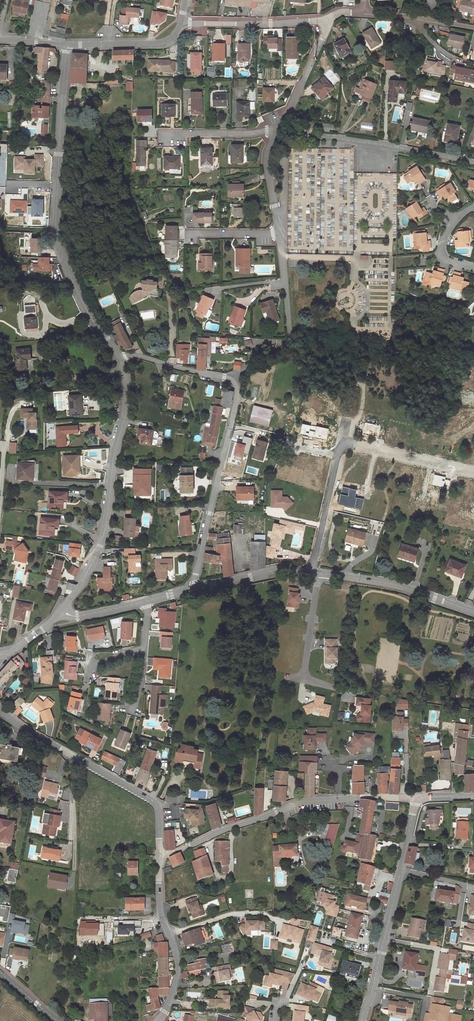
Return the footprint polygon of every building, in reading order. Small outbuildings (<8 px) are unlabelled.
[(29,0),(16,0),(13,11),(26,14),(29,0)] [(425,8),(434,9),(436,0),(427,0),(425,8)] [(473,14),(473,2),(466,0),(461,0),(461,1),(458,0),(456,6),(460,7),(459,9),(465,11),(472,13),(471,13),(472,14),(473,14)] [(140,10),(127,8),(127,9),(126,16),(123,16),(120,16),(120,23),(128,24),(129,17),(139,18),(140,10)] [(151,23),(166,26),(169,14),(154,10),(151,23)] [(65,36),(65,33),(66,30),(57,27),(56,30),(56,33),(65,36)] [(372,28),(362,33),(371,48),(379,43),(374,36),(376,35),(372,28)] [(50,38),(50,39),(63,40),(65,36),(56,33),(50,32),(49,38),(50,38)] [(448,44),(454,46),(462,47),(464,37),(449,34),(448,44)] [(264,36),(264,45),(267,45),(268,48),(277,48),(277,38),(273,38),(273,36),(264,36)] [(297,58),(297,48),(298,48),(298,37),(287,37),(287,58),(289,58),(289,61),(290,62),(296,62),(297,61),(297,58)] [(341,57),(342,56),(349,52),(351,51),(344,39),(334,44),(341,57)] [(214,44),(214,51),(215,52),(215,60),(224,60),(224,44),(214,44)] [(242,52),(241,60),(249,60),(249,44),(239,44),(239,52),(242,52)] [(50,48),(36,47),(35,53),(40,53),(38,71),(46,72),(49,51),(53,52),(57,53),(56,48),(50,47),(50,48)] [(191,71),(195,71),(200,71),(201,71),(201,53),(191,52),(191,71)] [(71,67),(87,67),(87,54),(73,53),(71,67)] [(428,59),(426,70),(440,72),(439,74),(443,75),(445,66),(441,65),(442,62),(434,60),(428,59)] [(170,60),(152,60),(152,70),(169,70),(169,72),(174,72),(174,61),(170,61),(170,60)] [(392,69),(392,60),(382,60),(382,69),(392,69)] [(71,67),(70,82),(86,83),(87,67),(71,67)] [(464,68),(457,67),(455,73),(454,79),(470,82),(472,71),(464,70),(464,68)] [(470,82),(473,83),(473,70),(464,68),(464,70),(472,71),(470,82)] [(314,89),(318,94),(321,98),(333,88),(322,75),(315,81),(318,85),(314,89)] [(355,91),(356,92),(363,95),(362,99),(361,102),(368,104),(376,84),(366,79),(362,89),(359,88),(356,87),(355,91)] [(406,81),(390,80),(389,91),(405,93),(406,81)] [(263,88),(263,101),(274,101),(274,88),(263,88)] [(192,96),(191,111),(198,111),(198,114),(202,114),(202,97),(201,97),(201,92),(191,92),(191,96),(192,96)] [(213,94),(213,105),(227,105),(227,93),(213,94)] [(237,102),(237,116),(250,116),(250,109),(254,109),(254,102),(237,102)] [(162,104),(162,116),(174,116),(175,104),(162,104)] [(40,105),(34,105),(33,117),(34,117),(45,118),(48,118),(49,106),(43,105),(43,108),(40,107),(40,105)] [(142,121),(143,125),(151,125),(151,110),(137,110),(138,121),(142,121)] [(411,129),(427,132),(429,121),(414,118),(411,129)] [(460,126),(448,124),(446,131),(444,140),(448,140),(448,141),(455,142),(456,137),(457,137),(460,126)] [(137,147),(137,166),(145,166),(145,147),(147,147),(147,141),(137,141),(136,146),(137,147)] [(231,145),(231,162),(242,162),(242,145),(231,145)] [(201,165),(203,165),(211,165),(212,165),(212,148),(201,148),(201,165)] [(25,158),(14,157),(14,167),(19,167),(19,170),(23,170),(23,172),(27,172),(27,175),(33,175),(34,167),(41,168),(42,157),(34,156),(34,161),(28,161),(28,163),(24,163),(24,160),(25,158)] [(164,158),(164,168),(165,168),(165,170),(169,170),(169,168),(179,168),(179,157),(170,157),(170,158),(164,158)] [(420,170),(417,165),(404,174),(405,175),(410,182),(413,179),(415,182),(418,180),(420,183),(426,179),(423,174),(420,170)] [(450,201),(457,196),(454,193),(456,191),(450,182),(446,185),(445,183),(440,186),(441,188),(436,191),(440,197),(443,195),(445,198),(448,197),(450,201)] [(228,197),(233,197),(243,197),(243,184),(240,184),(232,184),(229,184),(228,197)] [(43,216),(43,200),(36,200),(36,201),(33,201),(33,206),(27,206),(27,212),(27,215),(32,215),(32,216),(43,216)] [(27,206),(28,201),(11,201),(10,212),(27,212),(27,206)] [(411,205),(406,208),(410,214),(412,213),(414,217),(416,215),(418,214),(420,218),(427,212),(424,206),(421,208),(416,201),(416,202),(411,205)] [(240,203),(232,203),(232,213),(233,213),(234,217),(243,217),(243,207),(240,207),(240,203)] [(204,213),(193,213),(193,222),(211,222),(211,210),(204,210),(204,213)] [(178,240),(179,230),(177,230),(177,226),(166,226),(166,235),(166,240),(178,240)] [(459,231),(458,231),(459,239),(455,240),(456,247),(465,246),(465,242),(466,242),(469,242),(468,237),(470,237),(471,237),(470,230),(464,231),(459,231)] [(420,233),(414,233),(414,240),(415,240),(417,240),(417,245),(420,244),(421,244),(422,248),(431,247),(430,240),(427,240),(426,232),(425,232),(420,233)] [(41,252),(41,239),(31,238),(30,252),(41,252)] [(166,240),(165,240),(165,244),(165,257),(177,257),(176,250),(178,250),(178,240),(166,240)] [(250,249),(239,249),(239,256),(236,255),(236,266),(239,266),(239,272),(249,273),(250,249)] [(199,263),(199,269),(211,269),(211,254),(202,254),(202,262),(200,262),(199,263)] [(48,264),(48,258),(38,257),(37,272),(48,272),(48,264)] [(432,273),(428,272),(426,279),(430,280),(430,282),(440,285),(441,280),(443,275),(444,269),(438,267),(437,271),(433,270),(432,273)] [(460,273),(454,271),(453,277),(451,282),(450,287),(460,290),(461,287),(465,289),(467,289),(469,282),(467,281),(463,280),(463,277),(460,276),(460,273)] [(130,297),(132,302),(141,297),(143,298),(145,299),(145,298),(146,298),(147,297),(148,295),(148,293),(150,293),(150,294),(151,296),(156,296),(156,293),(158,293),(158,289),(157,289),(157,282),(153,282),(153,280),(148,280),(147,281),(143,280),(142,287),(144,287),(143,289),(138,290),(135,292),(131,295),(130,297)] [(196,311),(198,312),(204,315),(205,315),(209,308),(210,308),(214,300),(203,295),(196,311)] [(267,311),(270,323),(279,319),(273,299),(261,303),(264,312),(267,311)] [(36,312),(36,305),(24,306),(25,313),(36,312)] [(229,322),(239,326),(242,318),(243,318),(246,310),(234,306),(229,322)] [(26,329),(37,328),(38,328),(37,316),(24,317),(25,329),(26,329)] [(120,323),(113,326),(118,334),(123,343),(124,345),(122,346),(124,349),(125,349),(126,349),(132,346),(120,323)] [(119,345),(123,343),(118,334),(114,336),(119,345)] [(209,339),(199,338),(198,356),(206,356),(210,357),(210,353),(210,342),(209,342),(209,339)] [(189,345),(176,344),(175,358),(181,358),(181,359),(183,360),(183,363),(187,363),(188,350),(189,350),(189,345)] [(17,359),(18,369),(27,369),(26,359),(31,359),(30,348),(16,350),(16,354),(17,359)] [(196,363),(196,368),(197,368),(197,369),(205,369),(206,363),(206,356),(198,356),(198,363),(196,363)] [(169,407),(180,409),(183,391),(172,389),(169,407)] [(225,390),(224,397),(224,398),(232,400),(233,391),(225,390)] [(70,411),(70,415),(82,414),(81,403),(82,403),(82,402),(81,394),(69,395),(70,411)] [(230,408),(232,400),(224,398),(222,407),(230,408)] [(221,407),(214,406),(211,423),(210,428),(210,430),(205,429),(202,443),(214,446),(216,436),(217,436),(219,424),(221,414),(222,408),(221,407)] [(229,416),(230,408),(222,407),(222,408),(221,414),(229,416)] [(33,409),(21,409),(21,417),(27,417),(30,417),(30,420),(27,420),(27,424),(30,424),(30,429),(37,429),(37,420),(36,420),(36,413),(33,413),(33,409)] [(253,410),(250,421),(268,426),(271,414),(253,410)] [(239,421),(238,424),(246,426),(247,421),(241,420),(241,418),(239,418),(238,420),(239,421)] [(65,433),(78,432),(77,425),(56,427),(58,446),(64,445),(63,436),(65,435),(65,433)] [(153,431),(138,429),(137,435),(142,436),(141,438),(143,438),(142,439),(141,439),(140,444),(151,446),(153,431)] [(257,440),(252,457),(262,460),(267,443),(257,440)] [(83,455),(64,456),(64,473),(74,473),(76,471),(76,466),(79,466),(83,466),(83,455)] [(17,478),(33,479),(33,474),(32,474),(33,464),(18,463),(17,478)] [(80,472),(79,466),(76,466),(76,471),(74,473),(64,473),(64,475),(77,475),(80,472)] [(180,475),(181,493),(193,492),(193,475),(192,475),(192,468),(181,468),(181,475),(180,475)] [(150,495),(151,470),(134,470),(134,480),(133,480),(133,488),(135,488),(135,495),(150,495)] [(237,486),(237,497),(248,497),(248,499),(253,499),(253,487),(237,486)] [(293,503),(288,497),(282,497),(282,491),(272,491),(272,507),(283,507),(286,510),(293,503)] [(50,492),(49,507),(63,508),(63,499),(67,499),(67,492),(50,492)] [(191,526),(191,525),(189,525),(189,523),(190,523),(189,515),(180,516),(180,524),(181,526),(182,526),(184,535),(192,535),(192,532),(191,526)] [(59,520),(41,518),(40,533),(53,534),(55,525),(58,526),(59,520)] [(134,536),(135,519),(125,518),(124,535),(134,536)] [(296,528),(297,523),(282,519),(280,525),(275,524),(273,532),(271,537),(274,538),(272,546),(278,547),(280,546),(282,538),(281,538),(282,534),(285,532),(286,526),(296,529),(296,528)] [(362,546),(365,533),(349,529),(346,539),(355,541),(354,543),(362,546)] [(18,554),(17,560),(21,561),(21,562),(23,562),(23,561),(26,562),(28,552),(29,551),(23,543),(22,544),(21,543),(7,541),(6,548),(13,550),(16,550),(18,554)] [(251,570),(265,567),(265,542),(256,542),(251,542),(251,570)] [(224,576),(234,574),(230,543),(216,545),(216,548),(217,555),(219,555),(219,560),(222,560),(223,564),(224,576)] [(402,543),(398,555),(409,558),(409,560),(414,562),(418,549),(402,543)] [(218,563),(219,560),(219,555),(217,555),(216,548),(213,548),(207,547),(204,560),(218,563)] [(140,555),(135,555),(135,553),(125,555),(128,555),(129,568),(140,568),(140,555)] [(56,559),(51,578),(59,580),(62,568),(63,561),(56,559)] [(172,559),(156,559),(156,579),(164,579),(164,570),(166,570),(167,570),(167,569),(172,569),(172,559)] [(450,559),(445,571),(450,573),(451,572),(461,576),(465,566),(450,559)] [(79,571),(82,564),(76,560),(72,568),(77,570),(79,571)] [(97,578),(97,587),(112,587),(112,577),(110,577),(110,567),(104,567),(103,578),(97,578)] [(73,576),(77,570),(72,568),(70,568),(68,573),(73,576)] [(47,590),(47,592),(55,594),(57,586),(58,585),(59,580),(51,578),(47,590)] [(77,585),(68,582),(67,585),(66,593),(70,593),(77,585)] [(287,606),(298,607),(299,602),(298,602),(298,597),(299,593),(297,592),(298,588),(289,587),(288,591),(289,592),(287,606)] [(32,604),(17,602),(14,618),(24,620),(26,609),(31,609),(32,604)] [(173,627),(175,611),(166,611),(166,608),(159,608),(158,617),(160,617),(162,617),(161,626),(173,627)] [(132,622),(122,621),(121,629),(122,629),(122,638),(131,638),(132,622)] [(89,641),(94,640),(93,639),(100,637),(104,636),(102,626),(87,630),(89,641)] [(172,633),(161,632),(160,637),(162,637),(162,641),(162,646),(171,647),(172,633)] [(76,636),(67,636),(66,646),(67,646),(67,650),(76,651),(77,646),(75,646),(75,641),(76,636)] [(337,639),(325,639),(325,647),(327,647),(327,657),(325,657),(325,663),(335,663),(335,660),(337,660),(337,639)] [(18,655),(17,656),(12,660),(0,674),(0,686),(17,667),(20,669),(24,664),(24,662),(21,658),(18,655)] [(51,657),(44,657),(44,658),(41,659),(42,674),(41,681),(51,683),(53,674),(51,657)] [(171,659),(154,658),(153,666),(160,667),(159,670),(159,677),(170,677),(171,659)] [(70,661),(66,660),(64,679),(75,679),(76,673),(77,661),(70,661)] [(120,678),(109,677),(108,683),(107,689),(106,688),(105,697),(116,698),(117,689),(119,689),(120,678)] [(161,686),(152,685),(151,699),(152,699),(152,701),(150,701),(149,713),(159,714),(159,706),(164,707),(167,707),(168,695),(161,694),(161,686)] [(81,693),(72,691),(68,707),(77,710),(79,704),(80,704),(81,699),(80,698),(81,693)] [(20,706),(25,701),(20,697),(15,702),(20,706)] [(38,697),(32,704),(39,710),(41,709),(42,710),(40,711),(44,722),(53,719),(50,709),(54,703),(52,702),(48,699),(47,698),(44,702),(38,697)] [(370,705),(370,698),(357,697),(356,704),(362,705),(361,713),(360,713),(357,715),(357,718),(359,721),(369,722),(371,705),(370,705)] [(409,707),(408,700),(398,699),(399,707),(409,707)] [(99,702),(99,711),(98,719),(109,720),(111,703),(99,702)] [(22,709),(20,706),(18,709),(14,712),(17,715),(22,709)] [(403,730),(403,717),(403,712),(398,712),(397,717),(392,716),(392,729),(403,730)] [(457,743),(456,747),(456,755),(455,763),(464,765),(467,739),(467,738),(468,732),(468,725),(458,723),(457,730),(458,730),(458,737),(457,743)] [(309,749),(316,749),(316,741),(326,741),(326,734),(316,733),(316,728),(308,728),(308,735),(304,735),(304,741),(305,741),(305,745),(309,745),(309,749)] [(130,733),(121,729),(115,745),(124,749),(130,733)] [(101,739),(85,730),(80,740),(91,745),(90,747),(96,750),(101,739)] [(375,742),(376,733),(360,732),(360,734),(354,733),(354,738),(353,744),(350,747),(350,750),(352,753),(355,753),(359,750),(363,750),(363,745),(363,741),(366,741),(375,742)] [(1,746),(0,750),(0,757),(11,758),(10,759),(17,760),(18,754),(19,747),(12,746),(12,744),(8,743),(8,745),(1,744),(1,746)] [(440,745),(439,745),(430,746),(430,744),(423,744),(424,756),(434,755),(435,760),(440,763),(443,763),(443,760),(444,760),(443,751),(444,750),(443,747),(440,747),(440,745)] [(182,760),(187,761),(187,760),(190,760),(190,762),(195,763),(194,767),(200,768),(203,754),(198,753),(198,750),(193,749),(194,747),(182,745),(181,749),(179,748),(178,751),(176,751),(175,761),(182,762),(182,760)] [(147,748),(141,767),(150,770),(156,751),(147,748)] [(116,756),(104,751),(101,758),(113,763),(116,756)] [(306,770),(306,794),(305,795),(314,795),(315,769),(317,769),(317,756),(300,756),(300,770),(306,770)] [(399,782),(400,770),(400,769),(400,758),(399,758),(392,758),(390,781),(399,782)] [(464,765),(455,763),(455,773),(463,774),(464,765)] [(360,765),(354,765),(352,781),(353,781),(353,794),(364,793),(364,782),(363,782),(360,782),(360,765)] [(465,765),(465,774),(473,774),(473,767),(472,767),(467,766),(465,765)] [(150,770),(141,767),(137,766),(136,770),(140,771),(135,785),(143,790),(150,770)] [(46,769),(38,767),(37,774),(44,776),(46,769)] [(273,800),(281,800),(285,801),(288,772),(275,770),(274,780),(275,780),(273,800)] [(379,773),(379,793),(390,792),(390,784),(389,784),(387,784),(387,779),(388,779),(388,772),(379,773)] [(464,790),(465,792),(473,791),(473,774),(465,774),(464,781),(464,790)] [(42,792),(45,793),(47,793),(46,797),(55,800),(58,790),(56,789),(57,788),(58,784),(45,781),(42,792)] [(390,781),(390,784),(390,792),(390,793),(398,794),(399,782),(390,781)] [(255,788),(255,815),(258,815),(262,813),(262,812),(263,789),(263,788),(262,788),(256,788),(255,788)] [(166,802),(184,803),(185,796),(178,794),(166,796),(166,802)] [(60,810),(67,811),(69,801),(61,800),(60,810)] [(364,808),(360,833),(365,835),(369,835),(376,801),(375,800),(369,800),(369,801),(360,800),(360,808),(364,808)] [(399,803),(386,802),(385,810),(398,811),(399,803)] [(215,803),(206,806),(213,829),(221,826),(215,803)] [(201,810),(186,809),(185,817),(194,818),(196,824),(204,822),(201,810)] [(429,811),(430,819),(430,825),(439,824),(439,817),(443,816),(443,810),(429,811)] [(50,814),(49,814),(47,824),(45,823),(44,828),(47,829),(46,833),(55,835),(56,829),(55,829),(56,825),(57,826),(59,826),(61,816),(59,815),(50,814)] [(0,819),(0,827),(2,828),(1,831),(0,838),(0,841),(11,843),(14,821),(0,819)] [(468,823),(459,822),(459,830),(457,830),(457,838),(467,839),(468,823)] [(173,829),(164,830),(166,850),(175,849),(175,848),(173,829)] [(360,833),(358,833),(356,842),(355,843),(352,842),(345,841),(344,845),(341,847),(341,850),(343,852),(345,853),(348,851),(356,853),(358,855),(361,856),(365,835),(360,833)] [(361,859),(370,861),(375,836),(369,835),(365,835),(361,856),(361,859)] [(229,842),(219,842),(215,842),(216,861),(221,862),(223,866),(222,872),(228,872),(229,842)] [(296,845),(273,847),(274,867),(281,866),(281,857),(297,856),(296,845)] [(43,847),(42,854),(50,856),(50,858),(59,860),(61,850),(43,847)] [(417,848),(409,847),(405,863),(413,865),(413,864),(416,852),(417,848)] [(204,849),(194,853),(197,861),(193,863),(195,871),(210,866),(204,849)] [(170,858),(175,868),(187,862),(183,853),(170,858)] [(18,870),(19,864),(13,862),(11,869),(18,870)] [(137,862),(128,862),(128,875),(137,875),(137,862)] [(369,866),(361,863),(360,870),(373,874),(375,868),(369,866)] [(210,866),(195,871),(198,880),(201,879),(213,875),(210,866)] [(9,869),(7,879),(16,880),(18,870),(11,869),(9,869)] [(373,874),(360,870),(357,882),(363,884),(362,889),(369,891),(373,874)] [(67,877),(51,874),(48,887),(64,890),(67,877)] [(214,879),(213,875),(201,879),(202,883),(214,879)] [(384,890),(382,896),(389,899),(391,891),(388,891),(384,890)] [(455,893),(437,890),(436,901),(453,903),(455,894),(455,893)] [(319,892),(316,901),(320,902),(319,907),(325,909),(324,915),(335,918),(338,906),(332,904),(335,895),(319,892)] [(363,911),(366,898),(346,893),(343,906),(349,908),(350,905),(356,907),(355,909),(363,911)] [(380,896),(378,902),(388,904),(389,899),(382,896),(380,896)] [(191,909),(191,912),(192,912),(194,913),(195,918),(205,915),(203,909),(201,910),(199,906),(196,898),(186,901),(189,910),(191,909)] [(143,899),(126,899),(126,910),(143,910),(143,899)] [(11,907),(6,906),(6,909),(1,908),(2,905),(0,905),(0,918),(3,918),(2,922),(8,923),(11,907)] [(27,935),(29,926),(24,925),(25,924),(13,922),(15,914),(10,913),(8,923),(14,924),(14,925),(13,925),(11,933),(16,934),(16,932),(17,929),(23,930),(23,934),(27,935)] [(362,916),(351,913),(347,930),(345,936),(357,939),(359,933),(358,933),(362,916)] [(299,919),(292,918),(290,926),(289,926),(289,927),(287,928),(283,927),(280,938),(287,940),(288,938),(293,940),(293,941),(300,944),(304,930),(297,928),(299,919)] [(425,921),(412,919),(411,928),(410,928),(408,936),(420,938),(421,930),(423,930),(425,921)] [(96,921),(80,921),(80,936),(98,935),(98,932),(100,932),(99,923),(96,923),(96,921)] [(246,925),(237,925),(244,935),(247,935),(247,933),(251,933),(251,931),(259,931),(259,922),(246,922),(246,925)] [(467,930),(465,929),(462,941),(473,943),(473,940),(473,924),(468,923),(467,930)] [(135,931),(134,925),(119,925),(119,935),(129,935),(129,932),(135,931)] [(339,937),(341,929),(333,927),(331,936),(339,937)] [(200,928),(182,934),(186,945),(195,942),(196,946),(204,943),(203,939),(200,930),(200,928)] [(140,935),(140,940),(151,936),(150,931),(140,935)] [(158,944),(158,958),(168,957),(167,943),(166,943),(164,943),(164,941),(162,935),(156,936),(158,944)] [(269,949),(277,949),(277,941),(270,940),(269,949)] [(333,948),(314,942),(311,953),(318,955),(319,954),(321,954),(321,956),(319,961),(320,961),(325,963),(324,967),(330,968),(333,959),(330,958),(333,948)] [(15,948),(14,949),(13,955),(13,957),(21,958),(20,959),(27,961),(29,951),(15,948)] [(448,954),(440,953),(438,969),(440,969),(439,978),(436,977),(434,991),(444,992),(446,979),(450,979),(452,971),(448,970),(449,961),(450,959),(456,960),(457,950),(449,949),(448,954)] [(406,953),(404,961),(402,971),(405,971),(406,969),(415,971),(416,965),(418,955),(406,953)] [(206,969),(205,964),(204,964),(203,959),(194,961),(195,964),(188,966),(189,972),(206,969)] [(158,963),(159,975),(172,975),(172,972),(168,972),(168,962),(158,963)] [(360,967),(344,962),(340,976),(356,981),(360,967)] [(230,964),(217,967),(218,972),(219,972),(220,976),(221,981),(231,979),(230,974),(232,974),(230,964)] [(416,965),(415,971),(415,972),(419,973),(419,976),(424,977),(426,967),(416,965)] [(291,984),(295,975),(275,970),(274,975),(270,974),(270,977),(266,976),(264,982),(272,984),(280,986),(281,982),(282,980),(285,980),(284,983),(291,984)] [(159,977),(159,988),(168,988),(168,977),(159,977)] [(318,1002),(321,994),(315,991),(316,989),(313,988),(314,984),(310,982),(309,986),(302,984),(297,994),(308,999),(308,998),(312,999),(318,1002)] [(167,996),(170,988),(168,988),(159,988),(148,989),(149,991),(151,1004),(146,1005),(147,1012),(160,1009),(157,996),(167,996)] [(218,991),(218,1000),(218,1001),(210,1001),(210,1007),(229,1008),(230,996),(228,996),(225,996),(225,991),(218,991)] [(444,999),(432,997),(430,1010),(431,1010),(431,1014),(429,1014),(426,1013),(424,1020),(432,1020),(435,1020),(436,1017),(448,1019),(449,1014),(450,1007),(442,1006),(444,999)] [(91,1020),(96,1020),(111,1020),(110,998),(91,999),(91,1020)] [(396,1011),(406,1013),(411,1014),(412,1005),(408,1004),(408,1003),(399,1001),(399,1003),(390,1001),(388,1010),(396,1011)] [(245,1007),(243,1014),(242,1017),(248,1018),(247,1020),(263,1020),(264,1018),(260,1017),(259,1015),(260,1013),(254,1012),(255,1010),(245,1007)] [(304,1013),(294,1012),(293,1020),(304,1020),(304,1013)]
